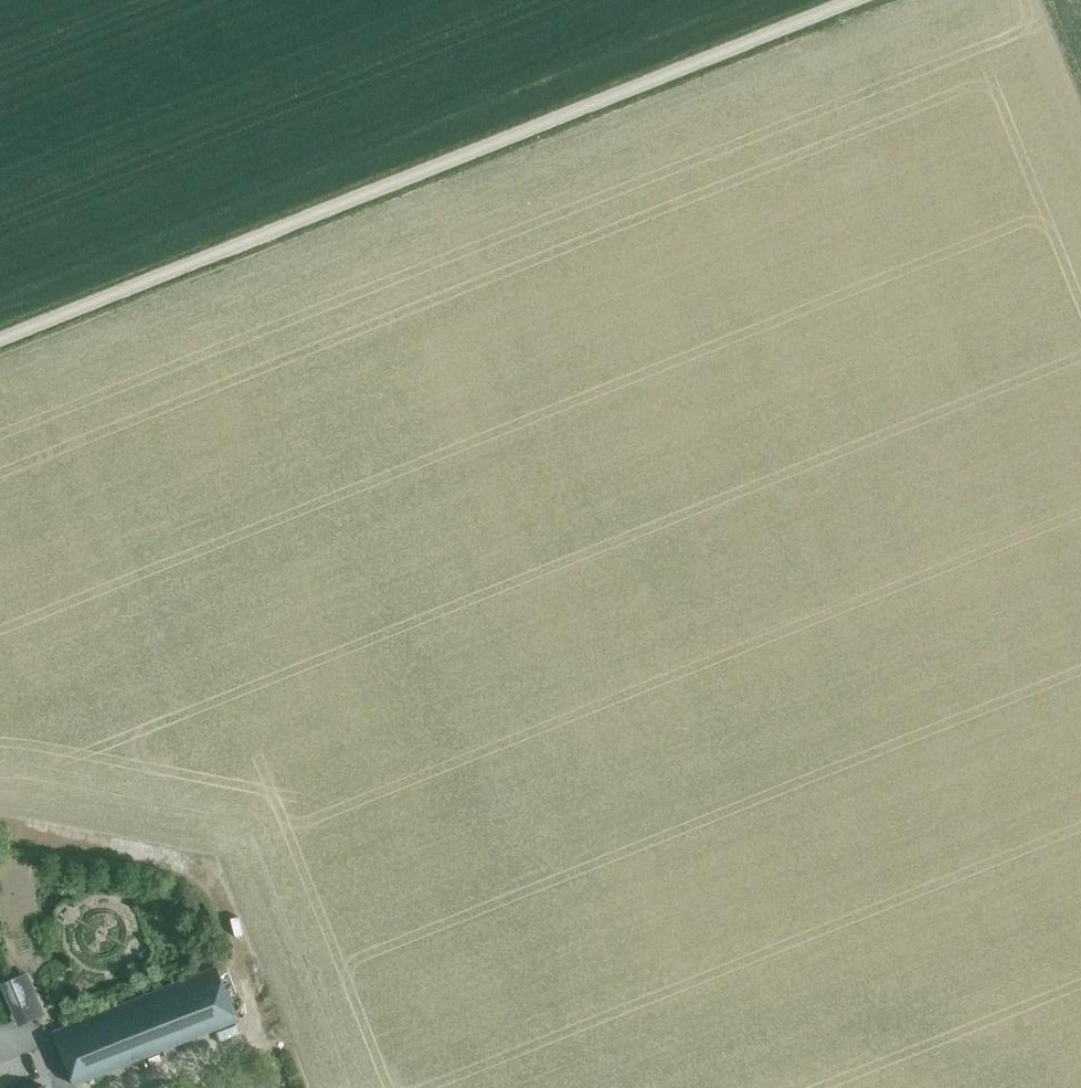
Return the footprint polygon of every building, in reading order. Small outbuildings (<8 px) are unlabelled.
[(53,1033),(74,1085),(238,1020),(217,967),(53,1033)] [(28,975),(2,986),(19,1027),(46,1016),(28,975)]
